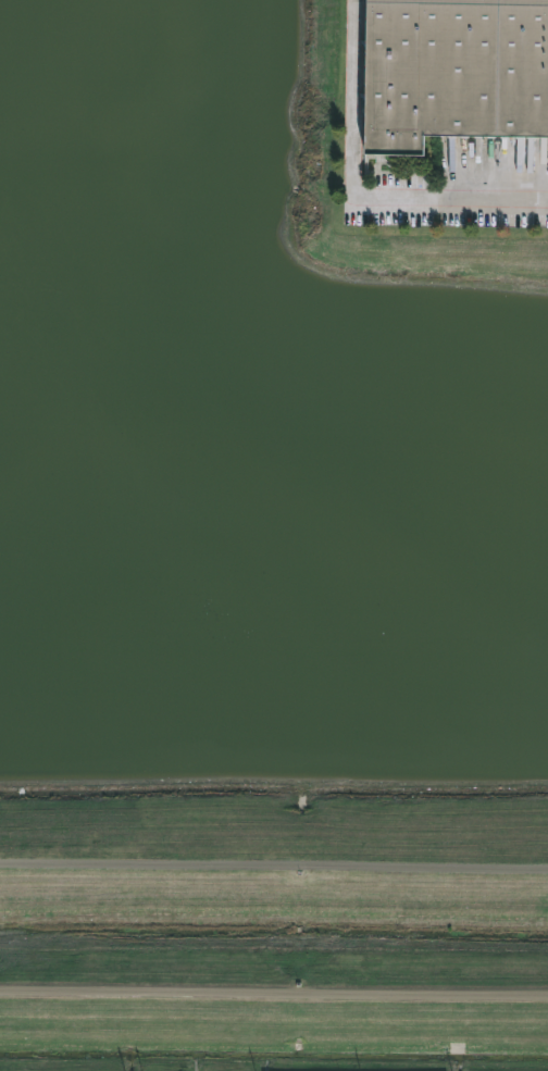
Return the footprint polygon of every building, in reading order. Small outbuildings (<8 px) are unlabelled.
[(370,155),(428,157),(428,137),(547,138),(547,0),(371,0),(370,155)]
